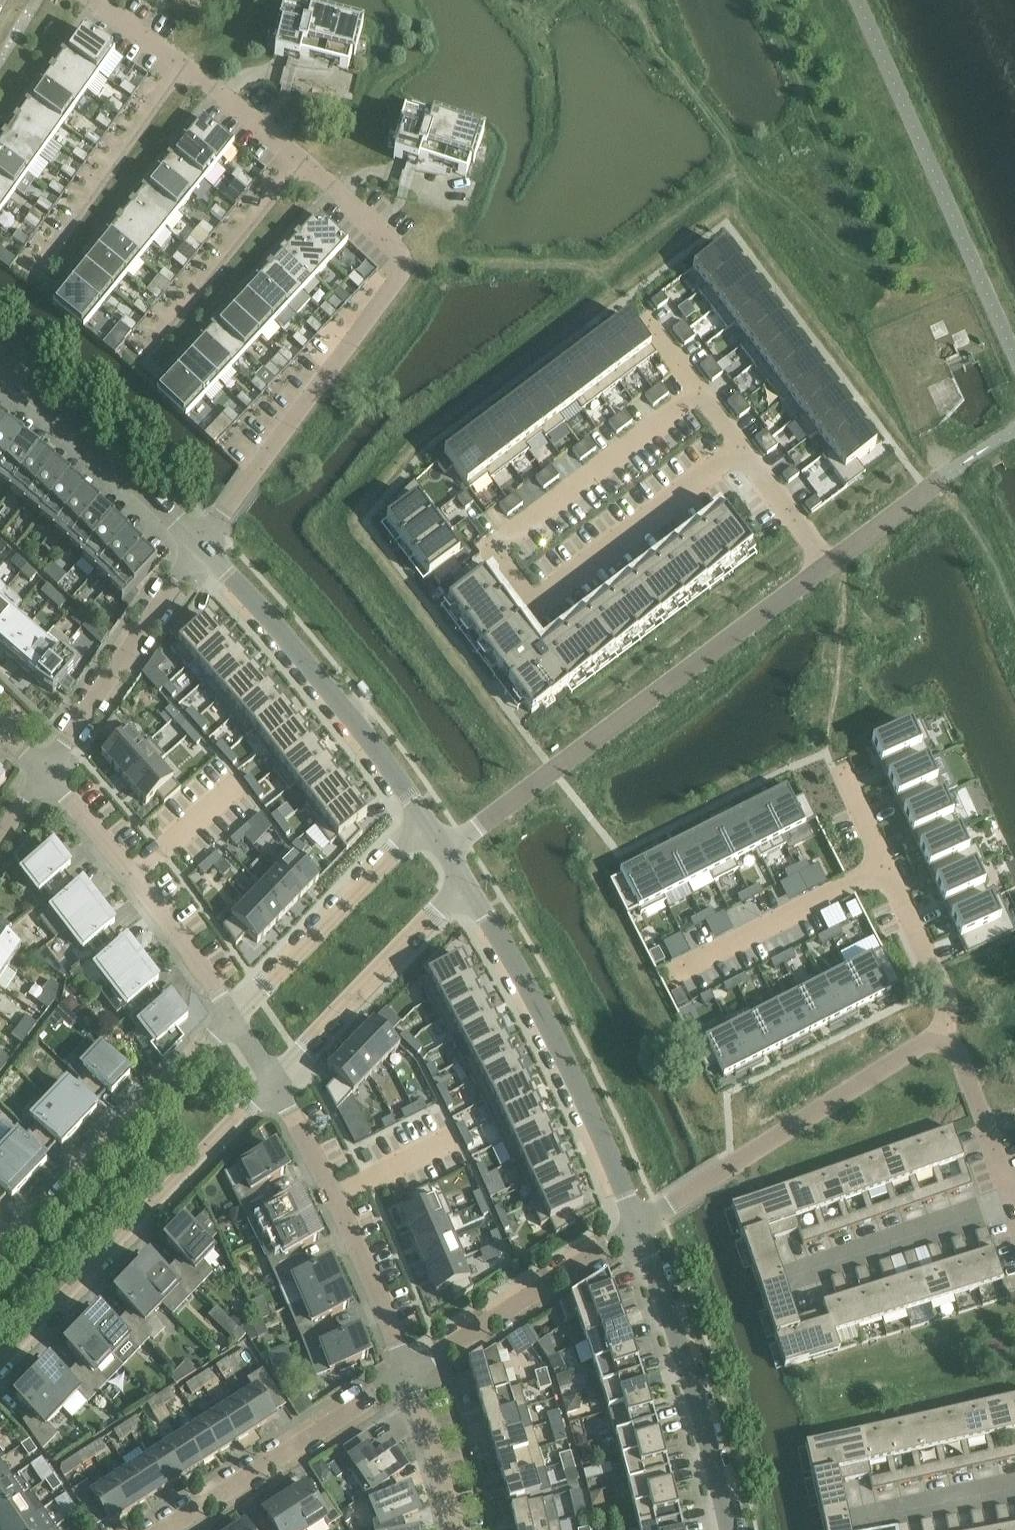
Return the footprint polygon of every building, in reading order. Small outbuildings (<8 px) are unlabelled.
[(311,15),(309,23),(299,20),(300,17),(283,12),(275,42),(278,43),(275,58),(299,64),(300,60),(347,72),(351,57),(355,58),(363,28),(311,15)] [(82,29),(66,51),(99,74),(115,52),(82,29)] [(99,74),(66,51),(55,68),(87,91),(99,74)] [(75,108),(87,91),(55,68),(43,85),(75,108)] [(120,89),(132,98),(137,90),(125,81),(120,89)] [(75,108),(43,85),(31,101),(63,124),(75,108)] [(125,107),(112,99),(108,106),(120,114),(125,107)] [(52,141),(63,124),(31,101),(19,118),(52,141)] [(422,120),(405,115),(395,144),(399,145),(394,159),(417,167),(419,163),(465,179),(470,165),(474,166),(484,137),(434,119),(431,127),(421,123),(422,120)] [(113,124),(100,116),(96,122),(108,131),(113,124)] [(52,141),(19,118),(7,134),(40,158),(52,141)] [(203,118),(186,139),(217,165),(234,143),(203,118)] [(101,141),(89,132),(84,139),(97,147),(101,141)] [(40,158),(7,134),(0,145),(0,154),(28,174),(40,158)] [(186,139),(173,155),(204,180),(217,165),(186,139)] [(89,157),(77,149),(72,155),(85,164),(89,157)] [(16,191),(28,174),(0,154),(0,179),(16,191)] [(173,155),(160,171),(191,196),(204,180),(173,155)] [(78,174),(65,165),(60,172),(73,181),(78,174)] [(160,171),(148,187),(178,212),(191,196),(160,171)] [(242,173),(236,180),(249,190),(254,183),(242,173)] [(4,207),(16,191),(0,179),(0,204),(4,207)] [(66,190),(53,182),(49,189),(61,198),(66,190)] [(148,187),(135,203),(166,228),(178,212),(148,187)] [(229,190),(224,197),(235,206),(241,199),(229,190)] [(54,207),(41,199),(37,206),(49,214),(54,207)] [(135,203),(122,219),(153,244),(166,228),(135,203)] [(216,206),(211,212),(223,222),(228,215),(216,206)] [(30,215),(25,222),(37,231),(42,224),(30,215)] [(319,215),(300,235),(330,262),(348,243),(319,215)] [(122,219),(109,234),(140,260),(153,244),(122,219)] [(198,228),(210,237),(215,231),(204,222),(198,228)] [(30,240),(18,232),(13,239),(26,247),(30,240)] [(109,234),(96,250),(127,275),(140,260),(109,234)] [(286,250),(316,277),(330,262),(300,235),(286,250)] [(197,253),(202,247),(191,238),(185,244),(197,253)] [(723,245),(693,268),(706,286),(699,292),(706,286),(707,287),(738,264),(723,245)] [(96,250),(83,266),(114,291),(127,275),(96,250)] [(286,250),(272,265),(302,292),(316,277),(286,250)] [(184,269),(189,263),(178,253),(173,260),(184,269)] [(3,254),(0,258),(0,263),(10,269),(15,262),(3,254)] [(706,286),(699,292),(713,311),(751,282),(738,264),(707,287),(706,286)] [(272,265),(259,280),(288,307),(302,292),(272,265)] [(83,266),(70,282),(101,307),(114,291),(83,266)] [(159,275),(171,285),(176,278),(165,269),(159,275)] [(348,279),(359,290),(366,283),(354,273),(348,279)] [(259,280),(245,295),(274,322),(288,307),(259,280)] [(70,282),(53,303),(84,328),(101,307),(70,282)] [(751,282),(713,311),(727,330),(735,324),(734,324),(765,300),(751,282)] [(163,294),(152,285),(147,291),(158,300),(163,294)] [(351,298),(340,288),(334,295),(345,305),(351,298)] [(662,293),(652,301),(658,309),(668,301),(662,293)] [(245,295),(231,310),(260,337),(274,322),(245,295)] [(151,310),(138,300),(133,307),(145,317),(151,310)] [(765,300),(734,324),(735,324),(748,341),(748,342),(779,319),(765,300)] [(337,313),(326,303),(320,309),(331,319),(337,313)] [(231,310),(217,325),(246,352),(260,337),(231,310)] [(628,316),(609,331),(637,369),(656,355),(628,316)] [(126,317),(121,324),(133,333),(138,326),(126,317)] [(323,328),(312,318),(306,325),(318,335),(323,328)] [(748,341),(740,347),(754,366),(792,337),(779,319),(748,342),(748,341)] [(683,321),(673,329),(679,337),(689,329),(683,321)] [(217,325),(203,340),(232,367),(246,352),(217,325)] [(689,329),(679,337),(685,345),(695,337),(689,329)] [(609,331),(590,344),(619,383),(637,369),(609,331)] [(309,343),(298,333),(293,339),(304,349),(309,343)] [(121,347),(109,337),(104,344),(115,353),(121,347)] [(792,337),(754,366),(768,384),(806,355),(792,337)] [(203,340),(189,355),(218,382),(232,367),(203,340)] [(590,344),(572,358),(601,396),(619,383),(590,344)] [(278,355),(289,365),(295,358),(284,348),(278,355)] [(189,355),(175,370),(205,397),(218,382),(189,355)] [(806,355),(768,384),(782,403),(790,397),(789,396),(820,373),(806,355)] [(711,357),(700,365),(706,373),(717,365),(711,357)] [(572,358),(554,372),(577,402),(576,403),(582,411),(601,396),(572,358)] [(270,363),(265,370),(276,380),(282,373),(270,363)] [(717,365),(706,373),(712,381),(723,373),(717,365)] [(205,397),(175,370),(157,390),(186,417),(205,397)] [(554,372),(536,386),(559,416),(576,403),(577,402),(554,372)] [(820,373),(789,396),(790,397),(802,414),(803,415),(834,392),(820,373)] [(268,388),(257,378),(251,384),(262,395),(268,388)] [(661,384),(653,390),(661,400),(669,394),(661,384)] [(536,386),(517,399),(543,434),(545,438),(565,423),(559,416),(536,386)] [(653,390),(645,396),(653,406),(661,400),(653,390)] [(802,414),(795,420),(810,439),(817,434),(817,433),(847,410),(834,392),(803,415),(802,414)] [(254,403),(243,393),(237,399),(248,409),(254,403)] [(738,394),(728,402),(734,410),(744,402),(738,394)] [(517,399),(499,413),(525,447),(526,447),(543,434),(517,399)] [(744,402),(734,410),(740,418),(750,410),(744,402)] [(240,418),(229,408),(223,414),(234,424),(240,418)] [(847,410),(817,433),(817,434),(830,450),(831,451),(861,428),(847,410)] [(624,411),(617,417),(624,428),(632,422),(624,411)] [(499,413),(481,427),(510,465),(529,451),(526,447),(525,447),(499,413)] [(617,417),(609,423),(617,433),(624,428),(617,417)] [(8,429),(9,428),(0,422),(0,440),(8,429)] [(216,445),(222,438),(211,427),(204,434),(216,445)] [(481,427),(463,440),(489,475),(488,475),(491,479),(510,465),(481,427)] [(830,450),(822,456),(846,487),(865,473),(856,461),(874,448),(875,447),(861,428),(831,451),(830,450)] [(24,441),(24,440),(8,429),(0,440),(0,473),(24,441)] [(766,430),(755,438),(761,446),(772,438),(766,430)] [(772,438),(761,446),(767,454),(778,446),(772,438)] [(588,439),(580,444),(588,455),(596,449),(588,439)] [(463,440),(444,455),(470,489),(488,475),(489,475),(463,440)] [(39,454),(40,453),(24,441),(0,473),(0,485),(9,493),(39,454)] [(580,444),(572,450),(580,461),(588,455),(580,444)] [(9,493),(24,506),(54,468),(55,467),(39,454),(9,493)] [(445,457),(437,463),(445,473),(453,467),(445,457)] [(551,466),(544,472),(551,483),(559,477),(551,466)] [(793,467),(783,475),(789,483),(799,475),(793,467)] [(38,519),(69,481),(70,480),(54,468),(24,506),(38,519)] [(544,472),(536,478),(544,488),(551,483),(544,472)] [(38,519),(53,532),(84,495),(85,494),(69,481),(38,519)] [(405,507),(386,521),(401,540),(431,517),(431,516),(418,499),(424,494),(415,482),(398,497),(405,507)] [(466,492),(458,498),(465,509),(473,503),(466,492)] [(515,493),(507,499),(515,510),(523,504),(515,493)] [(53,532),(67,545),(99,509),(100,508),(84,495),(53,532)] [(816,496),(805,504),(811,512),(822,504),(816,496)] [(507,499),(499,505),(507,516),(515,510),(507,499)] [(67,545),(81,559),(114,523),(113,523),(114,522),(99,509),(67,545)] [(431,517),(401,540),(414,558),(449,532),(449,533),(453,530),(438,511),(431,516),(431,517)] [(484,575),(448,601),(448,602),(462,620),(464,624),(480,644),(482,646),(497,666),(501,672),(525,704),(532,713),(542,706),(552,698),(572,683),(592,668),(595,666),(615,651),(618,648),(638,633),(641,631),(661,616),(664,614),(684,599),(687,597),(707,582),(710,579),(730,564),(733,562),(751,548),(752,548),(725,512),(541,651),(484,575)] [(81,559),(95,573),(128,536),(114,523),(81,559)] [(449,532),(414,558),(429,577),(432,575),(439,584),(461,568),(454,559),(463,551),(449,533),(449,532)] [(95,573),(108,587),(143,551),(128,538),(129,537),(128,536),(95,573)] [(143,551),(108,587),(122,602),(156,566),(142,552),(143,551)] [(465,551),(454,559),(460,567),(471,558),(465,551)] [(27,566),(18,557),(12,563),(21,572),(27,566)] [(58,584),(67,574),(52,562),(43,572),(58,584)] [(27,566),(21,572),(31,581),(37,575),(27,566)] [(57,594),(47,584),(41,591),(51,600),(57,594)] [(0,597),(0,628),(14,612),(21,604),(9,594),(5,591),(0,597)] [(51,600),(61,609),(66,603),(57,594),(51,600)] [(91,617),(81,608),(75,615),(85,624),(91,617)] [(29,625),(14,612),(0,628),(0,648),(5,651),(4,653),(4,654),(29,625)] [(183,615),(170,634),(178,643),(171,650),(187,668),(194,662),(193,661),(221,637),(220,637),(215,631),(217,629),(207,617),(195,629),(183,615)] [(85,624),(97,636),(103,629),(91,617),(85,624)] [(20,667),(45,639),(29,625),(4,654),(20,665),(19,667),(20,667)] [(69,642),(53,629),(45,639),(20,667),(36,678),(34,680),(35,681),(67,645),(69,642)] [(221,637),(193,661),(194,662),(208,678),(209,678),(236,655),(235,654),(230,648),(232,646),(222,635),(220,637),(221,637)] [(35,681),(53,693),(83,659),(67,645),(35,681)] [(208,678),(201,684),(216,702),(251,672),(250,671),(245,665),(247,663),(237,652),(235,654),(236,655),(209,678),(208,678)] [(150,662),(142,674),(158,692),(163,688),(169,683),(150,662)] [(251,672),(216,702),(232,719),(266,689),(265,688),(260,682),(262,680),(252,669),(250,671),(251,672)] [(169,683),(163,688),(171,697),(177,692),(169,683)] [(266,689),(232,719),(247,737),(254,731),(254,730),(281,706),(280,705),(275,699),(277,697),(267,686),(265,688),(266,689)] [(281,706),(254,730),(254,731),(267,747),(268,748),(296,726),(296,725),(291,719),(293,717),(283,703),(280,705),(281,706)] [(171,706),(165,711),(173,720),(179,715),(171,706)] [(192,708),(186,713),(194,722),(200,717),(192,708)] [(114,714),(101,733),(111,745),(101,754),(117,771),(143,747),(143,746),(114,715),(114,714)] [(200,717),(194,722),(202,731),(208,725),(200,717)] [(920,720),(872,742),(888,778),(886,779),(927,760),(928,761),(932,759),(925,744),(930,742),(920,720)] [(185,722),(179,727),(187,736),(193,731),(185,722)] [(267,747),(263,750),(277,768),(278,769),(281,766),(310,744),(309,743),(305,737),(307,735),(298,723),(296,725),(296,726),(268,748),(267,747)] [(193,731),(187,736),(196,745),(202,740),(193,731)] [(143,747),(117,771),(131,787),(158,763),(165,757),(150,740),(143,746),(143,747)] [(277,768),(273,771),(289,791),(296,785),(295,784),(324,762),(323,761),(318,755),(321,753),(312,741),(309,743),(310,744),(281,766),(278,769),(277,768)] [(222,742),(216,747),(224,756),(230,750),(222,742)] [(230,750),(224,756),(232,765),(238,759),(230,750)] [(886,779),(888,779),(903,813),(902,814),(954,790),(958,789),(942,755),(932,759),(928,761),(927,760),(886,779)] [(324,762),(295,784),(296,785),(309,801),(309,802),(338,780),(337,779),(332,773),(335,771),(326,759),(323,761),(324,762)] [(158,763),(131,787),(146,804),(156,795),(164,804),(181,789),(158,763)] [(251,774),(244,779),(251,789),(258,784),(251,774)] [(309,801),(305,804),(319,822),(319,823),(352,798),(351,797),(346,791),(349,789),(340,777),(337,779),(338,780),(309,802),(309,801)] [(258,784),(251,789),(258,799),(264,794),(258,784)] [(771,795),(762,800),(781,837),(782,837),(817,819),(804,794),(793,800),(784,784),(769,792),(771,795)] [(954,790),(902,814),(904,814),(919,848),(918,849),(959,830),(959,829),(963,827),(970,824),(954,790)] [(319,822),(315,825),(330,845),(338,839),(347,850),(362,834),(356,825),(366,817),(360,809),(363,807),(354,795),(351,797),(352,798),(319,823),(319,822)] [(751,801),(736,808),(757,849),(756,850),(761,858),(786,846),(782,837),(781,837),(762,800),(753,805),(751,801)] [(724,819),(715,824),(734,861),(735,861),(756,850),(757,849),(736,808),(722,816),(724,819)] [(277,811),(271,816),(278,826),(284,821),(277,811)] [(248,824),(239,832),(245,838),(254,846),(272,828),(261,813),(248,824)] [(284,821),(278,826),(285,836),(292,831),(284,821)] [(704,825),(689,832),(710,873),(709,874),(713,882),(739,869),(735,861),(734,861),(715,824),(706,828),(704,825)] [(959,830),(918,849),(920,849),(935,883),(934,884),(979,863),(980,864),(984,862),(976,845),(972,847),(963,827),(959,829),(959,830)] [(239,832),(230,840),(236,846),(245,838),(239,832)] [(677,843),(668,848),(686,885),(710,873),(689,832),(675,839),(677,843)] [(43,889),(50,898),(72,880),(66,872),(71,868),(55,847),(42,856),(29,838),(14,859),(23,871),(39,892),(43,889)] [(297,840),(292,846),(300,854),(306,848),(297,840)] [(286,848),(269,865),(276,871),(277,871),(303,895),(318,879),(293,854),(286,848)] [(657,849),(642,856),(663,897),(686,885),(668,848),(658,852),(657,849)] [(216,852),(207,861),(212,867),(221,859),(216,852)] [(621,876),(610,881),(615,891),(627,915),(638,909),(641,914),(665,902),(663,897),(642,856),(628,863),(630,867),(620,872),(621,876)] [(207,861),(198,869),(203,875),(212,867),(207,861)] [(806,861),(795,866),(799,873),(810,868),(806,861)] [(979,863),(934,884),(936,884),(951,918),(950,918),(950,919),(991,900),(991,899),(984,885),(989,883),(980,864),(979,863)] [(810,868),(799,873),(808,891),(827,881),(818,864),(810,868)] [(269,865),(256,879),(259,882),(263,885),(262,886),(288,911),(303,895),(277,871),(276,871),(269,865)] [(795,866),(784,872),(788,879),(799,873),(795,866)] [(788,879),(780,883),(789,900),(808,891),(799,873),(788,879)] [(55,939),(68,929),(99,905),(84,885),(79,889),(72,880),(50,898),(57,906),(40,919),(55,939)] [(259,882),(243,899),(246,902),(247,902),(273,927),(288,911),(262,886),(263,885),(259,882)] [(759,885),(748,890),(752,897),(763,892),(759,885)] [(748,890),(737,895),(741,903),(752,897),(748,890)] [(950,919),(951,919),(968,954),(1014,932),(1014,930),(999,895),(991,899),(991,900),(950,919)] [(223,926),(223,927),(236,945),(247,933),(257,943),(273,927),(247,902),(246,902),(223,926)] [(87,946),(94,955),(116,937),(110,929),(114,925),(99,905),(68,929),(83,949),(87,946)] [(712,908),(701,914),(705,921),(708,920),(716,916),(712,908)] [(716,916),(708,920),(716,937),(735,927),(727,910),(716,916)] [(701,914),(690,919),(694,927),(705,921),(701,914)] [(839,926),(828,931),(832,939),(843,933),(839,926)] [(828,931),(817,937),(821,944),(832,939),(828,931)] [(683,932),(664,942),(672,959),(691,949),(683,932)] [(8,967),(20,949),(0,935),(0,961),(8,967)] [(128,942),(123,946),(116,937),(94,955),(101,963),(97,966),(96,966),(111,986),(112,986),(143,962),(128,942)] [(873,937),(840,954),(847,968),(866,1005),(875,1001),(877,1004),(892,996),(890,992),(902,986),(883,950),(880,951),(873,937)] [(659,948),(649,952),(655,965),(665,960),(659,948)] [(792,950),(781,955),(785,963),(796,957),(792,950)] [(427,976),(418,980),(429,1001),(470,980),(469,979),(466,972),(468,970),(461,957),(447,965),(440,952),(423,969),(427,976)] [(781,955),(770,961),(774,968),(785,963),(781,955)] [(8,967),(0,961),(0,978),(8,967)] [(112,986),(101,994),(117,1014),(131,1003),(138,1012),(160,994),(154,986),(159,982),(143,962),(112,986)] [(80,966),(70,973),(75,979),(85,972),(80,966)] [(824,979),(823,980),(844,1021),(858,1014),(856,1010),(866,1005),(847,968),(824,979)] [(745,974),(734,979),(738,986),(749,981),(745,974)] [(822,975),(797,987),(819,1029),(828,1024),(830,1028),(844,1021),(823,980),(824,979),(822,975)] [(470,980),(429,1001),(440,1021),(480,1000),(480,999),(476,992),(479,990),(472,977),(469,979),(470,980)] [(734,979),(723,985),(727,992),(738,986),(734,979)] [(58,986),(51,980),(43,991),(45,992),(55,1000),(56,1000),(58,986)] [(797,987),(773,1000),(775,1004),(776,1004),(797,1045),(811,1037),(809,1034),(819,1029),(797,987)] [(681,988),(671,994),(678,1007),(688,1002),(681,988)] [(711,991),(700,997),(704,1004),(714,998),(711,991)] [(48,1010),(55,1000),(45,992),(38,1002),(48,1010)] [(167,1003),(160,994),(138,1012),(129,1018),(137,1029),(142,1025),(155,1042),(150,1046),(162,1062),(184,1039),(176,1029),(188,1020),(172,999),(167,1003)] [(480,1000),(440,1021),(451,1042),(460,1038),(459,1037),(491,1020),(491,1019),(487,1012),(490,1010),(483,997),(480,999),(480,1000)] [(775,1004),(753,1015),(772,1053),(781,1048),(783,1052),(797,1045),(776,1004),(775,1004)] [(64,1021),(70,1015),(61,1007),(53,1015),(60,1022),(64,1021)] [(386,1007),(374,1020),(389,1035),(402,1022),(386,1007)] [(74,1015),(74,1016),(80,1021),(86,1017),(81,1011),(74,1015)] [(753,1015),(729,1027),(750,1068),(764,1061),(762,1057),(772,1053),(753,1015)] [(29,1035),(37,1024),(27,1016),(19,1027),(29,1035)] [(491,1020),(459,1037),(460,1038),(470,1057),(502,1040),(501,1039),(498,1032),(500,1031),(493,1017),(491,1019),(491,1020)] [(374,1020),(358,1037),(384,1062),(400,1045),(389,1035),(374,1020)] [(22,1044),(29,1035),(19,1027),(11,1036),(22,1044)] [(729,1027),(693,1046),(706,1070),(717,1064),(724,1077),(734,1072),(735,1076),(750,1068),(729,1027)] [(405,1031),(399,1037),(408,1046),(414,1040),(405,1031)] [(358,1037),(343,1052),(369,1077),(384,1062),(358,1037)] [(470,1056),(461,1061),(472,1082),(513,1060),(512,1059),(508,1052),(511,1051),(504,1038),(501,1039),(502,1040),(470,1057),(470,1056)] [(414,1040),(408,1046),(417,1054),(423,1048),(414,1040)] [(87,1071),(79,1079),(100,1099),(107,1091),(112,1095),(130,1076),(101,1049),(83,1068),(87,1071)] [(10,1058),(0,1051),(0,1068),(2,1070),(10,1058)] [(337,1078),(325,1090),(337,1111),(369,1077),(343,1052),(327,1069),(337,1078)] [(513,1060),(472,1082),(483,1102),(523,1080),(523,1079),(519,1072),(522,1071),(515,1058),(512,1059),(513,1060)] [(433,1063),(426,1066),(431,1077),(439,1074),(433,1063)] [(143,1067),(137,1074),(143,1079),(149,1073),(143,1067)] [(523,1080),(483,1102),(492,1122),(534,1102),(533,1101),(530,1094),(533,1093),(526,1078),(523,1079),(523,1080)] [(51,1102),(79,1129),(97,1111),(92,1107),(100,1099),(79,1079),(72,1087),(68,1083),(51,1102)] [(443,1083),(436,1087),(442,1098),(449,1094),(443,1083)] [(449,1094),(442,1098),(447,1109),(454,1105),(449,1094)] [(352,1095),(337,1111),(354,1144),(372,1135),(352,1095)] [(423,1100),(412,1106),(416,1113),(427,1108),(423,1100)] [(534,1102),(492,1122),(502,1142),(543,1123),(543,1122),(539,1115),(542,1114),(536,1100),(533,1101),(534,1102)] [(37,1123),(29,1131),(50,1151),(57,1143),(62,1147),(79,1129),(51,1102),(33,1120),(37,1123)] [(412,1106),(401,1111),(405,1119),(416,1113),(412,1106)] [(392,1116),(381,1121),(385,1129),(396,1123),(392,1116)] [(543,1123),(502,1142),(512,1164),(516,1162),(516,1161),(553,1144),(553,1143),(549,1136),(552,1134),(546,1121),(543,1122),(543,1123)] [(463,1122),(455,1126),(461,1137),(468,1133),(463,1122)] [(0,1142),(0,1153),(29,1181),(47,1163),(42,1159),(50,1151),(29,1131),(22,1139),(12,1129),(0,1142)] [(942,1180),(947,1194),(972,1185),(952,1129),(928,1138),(938,1168),(956,1161),(960,1173),(942,1180)] [(266,1145),(259,1132),(250,1140),(255,1150),(266,1145)] [(468,1133),(461,1137),(467,1147),(474,1144),(468,1133)] [(924,1202),(947,1194),(942,1180),(938,1168),(928,1138),(904,1146),(914,1176),(932,1170),(936,1182),(918,1188),(924,1202)] [(553,1144),(516,1161),(516,1162),(525,1182),(563,1164),(562,1163),(559,1156),(561,1155),(555,1141),(553,1143),(553,1144)] [(900,1211),(924,1202),(918,1188),(914,1176),(904,1146),(880,1154),(890,1184),(908,1178),(912,1190),(895,1196),(900,1211)] [(262,1186),(286,1173),(273,1149),(226,1174),(244,1208),(267,1197),(262,1186)] [(7,1195),(12,1199),(29,1181),(0,1153),(0,1203),(7,1195)] [(895,1196),(890,1184),(880,1154),(856,1163),(867,1192),(885,1186),(889,1198),(871,1204),(876,1219),(900,1211),(895,1196)] [(563,1164),(525,1182),(535,1201),(535,1202),(572,1185),(572,1184),(568,1177),(571,1176),(568,1169),(565,1162),(562,1163),(563,1164)] [(483,1163),(476,1166),(481,1177),(488,1174),(483,1163)] [(871,1204),(867,1192),(856,1163),(832,1171),(843,1200),(861,1194),(865,1206),(847,1213),(852,1227),(876,1219),(871,1204)] [(828,1236),(852,1227),(847,1213),(843,1200),(832,1171),(809,1179),(819,1208),(837,1202),(841,1215),(823,1221),(828,1236)] [(488,1174),(481,1177),(486,1188),(493,1185),(488,1174)] [(817,1223),(799,1230),(798,1230),(803,1245),(828,1236),(823,1221),(819,1208),(809,1179),(785,1188),(791,1206),(794,1217),(813,1210),(817,1223)] [(535,1201),(530,1203),(541,1226),(549,1222),(556,1235),(575,1223),(570,1213),(582,1207),(578,1198),(581,1196),(574,1183),(572,1184),(572,1185),(535,1202),(535,1201)] [(414,1208),(402,1213),(410,1234),(448,1218),(448,1219),(453,1217),(443,1195),(435,1199),(429,1186),(409,1196),(414,1208)] [(787,1234),(779,1210),(791,1206),(785,1188),(731,1207),(742,1238),(765,1230),(768,1240),(769,1240),(787,1234)] [(480,1191),(473,1194),(477,1205),(485,1202),(480,1191)] [(272,1236),(308,1218),(298,1196),(273,1208),(267,1197),(244,1208),(253,1227),(260,1241),(272,1236)] [(485,1202),(477,1205),(482,1216),(490,1213),(485,1202)] [(502,1205),(494,1208),(499,1219),(506,1216),(502,1205)] [(799,1230),(794,1217),(791,1206),(779,1210),(787,1234),(798,1230),(799,1230)] [(506,1216),(499,1219),(504,1230),(511,1227),(506,1216)] [(226,1218),(217,1223),(221,1232),(231,1227),(226,1218)] [(260,1241),(275,1274),(299,1263),(294,1252),(319,1240),(308,1218),(260,1241)] [(448,1218),(410,1234),(419,1254),(456,1238),(448,1219),(448,1218)] [(203,1262),(214,1251),(185,1222),(166,1242),(186,1262),(178,1270),(197,1288),(211,1273),(203,1262)] [(969,1257),(969,1258),(978,1288),(1003,1281),(987,1229),(975,1232),(982,1253),(969,1257)] [(497,1230),(489,1234),(494,1245),(502,1241),(497,1230)] [(779,1266),(769,1240),(768,1240),(765,1230),(742,1238),(759,1287),(783,1279),(779,1266)] [(958,1261),(945,1265),(954,1296),(978,1288),(969,1258),(969,1257),(962,1236),(951,1240),(958,1261)] [(456,1238),(419,1254),(428,1274),(461,1259),(461,1260),(465,1258),(456,1238)] [(502,1241),(494,1245),(499,1256),(507,1253),(502,1241)] [(934,1269),(921,1273),(920,1273),(930,1303),(954,1296),(945,1265),(938,1244),(927,1248),(934,1269)] [(930,1303),(920,1273),(921,1273),(914,1252),(903,1255),(910,1276),(897,1280),(896,1280),(906,1311),(930,1303)] [(150,1259),(133,1277),(162,1305),(172,1314),(197,1288),(178,1270),(170,1278),(150,1259)] [(461,1259),(428,1274),(437,1294),(449,1289),(454,1301),(454,1300),(473,1288),(461,1260),(461,1259)] [(873,1288),(872,1288),(882,1318),(906,1311),(896,1280),(897,1280),(890,1259),(879,1263),(886,1284),(873,1288)] [(299,1263),(275,1274),(290,1306),(339,1286),(329,1263),(304,1274),(299,1263)] [(849,1295),(848,1295),(858,1326),(882,1318),(872,1288),(873,1288),(866,1267),(855,1270),(862,1291),(849,1295)] [(249,1274),(240,1278),(245,1287),(254,1283),(249,1274)] [(567,1323),(577,1317),(617,1303),(606,1274),(605,1275),(560,1304),(567,1323)] [(826,1309),(833,1333),(839,1350),(840,1350),(834,1333),(858,1326),(848,1295),(849,1295),(842,1274),(831,1278),(837,1299),(823,1303),(824,1309),(826,1309)] [(136,1314),(128,1322),(147,1340),(150,1337),(154,1339),(163,1329),(153,1314),(162,1305),(133,1277),(116,1294),(136,1314)] [(795,1319),(796,1318),(787,1292),(783,1279),(759,1287),(763,1299),(775,1335),(798,1328),(795,1319)] [(290,1306),(303,1340),(328,1331),(323,1319),(349,1308),(339,1286),(290,1306)] [(263,1294),(250,1299),(257,1317),(270,1311),(263,1294)] [(577,1317),(585,1340),(625,1327),(620,1312),(617,1303),(577,1317)] [(206,1314),(228,1335),(237,1326),(215,1305),(206,1314)] [(826,1309),(824,1309),(813,1313),(821,1336),(833,1333),(826,1309)] [(100,1311),(83,1328),(122,1366),(147,1340),(128,1322),(120,1330),(100,1311)] [(246,1317),(242,1313),(237,1314),(232,1318),(239,1325),(246,1317)] [(775,1335),(785,1367),(839,1350),(833,1333),(821,1336),(813,1313),(796,1318),(795,1319),(798,1328),(775,1335)] [(253,1322),(239,1328),(246,1335),(251,1340),(259,1337),(253,1322)] [(237,1344),(246,1335),(239,1328),(237,1326),(228,1335),(237,1344)] [(625,1327),(585,1340),(593,1364),(633,1351),(630,1342),(625,1327)] [(122,1366),(83,1328),(66,1346),(86,1366),(78,1374),(97,1392),(122,1366)] [(328,1331),(303,1340),(311,1359),(317,1377),(330,1372),(338,1369),(354,1363),(368,1358),(358,1332),(339,1339),(332,1342),(328,1331)] [(287,1345),(267,1352),(273,1368),(293,1361),(287,1345)] [(496,1346),(481,1355),(469,1363),(468,1362),(467,1362),(478,1399),(509,1390),(503,1368),(496,1346)] [(593,1364),(601,1388),(641,1375),(636,1360),(633,1351),(593,1364)] [(559,1354),(549,1359),(553,1365),(554,1370),(564,1366),(559,1354)] [(216,1366),(222,1375),(233,1368),(227,1359),(216,1366)] [(186,1378),(198,1371),(187,1361),(178,1370),(186,1378)] [(88,1401),(97,1392),(78,1374),(70,1382),(50,1363),(33,1380),(62,1408),(78,1391),(88,1401)] [(535,1372),(537,1381),(549,1378),(546,1369),(535,1372)] [(186,1378),(178,1370),(171,1377),(178,1384),(186,1378)] [(214,1380),(209,1371),(198,1378),(203,1387),(214,1380)] [(255,1389),(237,1400),(256,1429),(275,1417),(269,1407),(281,1399),(263,1371),(249,1379),(255,1389)] [(556,1377),(560,1390),(572,1386),(569,1374),(556,1377)] [(648,1400),(645,1390),(641,1375),(601,1388),(608,1412),(644,1401),(648,1400)] [(203,1387),(198,1378),(186,1385),(192,1394),(203,1387)] [(549,1378),(537,1381),(540,1390),(551,1386),(549,1378)] [(46,1425),(62,1408),(33,1380),(16,1398),(36,1418),(28,1426),(43,1448),(56,1435),(46,1425)] [(520,1386),(509,1390),(478,1399),(484,1419),(527,1407),(520,1386)] [(169,1389),(158,1396),(164,1405),(175,1398),(169,1389)] [(292,1402),(300,1413),(312,1406),(304,1394),(292,1402)] [(164,1405),(158,1396),(147,1403),(153,1412),(164,1405)] [(576,1396),(564,1400),(568,1412),(580,1408),(576,1396)] [(1008,1399),(984,1404),(990,1433),(1009,1429),(1012,1443),(993,1447),(997,1463),(1014,1458),(1014,1428),(1008,1399)] [(238,1440),(249,1433),(256,1429),(237,1400),(219,1412),(238,1440)] [(648,1400),(644,1401),(608,1412),(615,1436),(655,1424),(651,1409),(648,1400)] [(984,1404),(959,1410),(966,1439),(985,1434),(988,1449),(969,1453),(972,1468),(997,1463),(993,1447),(990,1433),(984,1404)] [(527,1407),(484,1419),(490,1440),(533,1428),(527,1407)] [(558,1410),(547,1414),(549,1423),(561,1419),(558,1410)] [(966,1439),(959,1410),(935,1415),(941,1444),(960,1440),(963,1454),(944,1458),(948,1474),(972,1468),(969,1453),(966,1439)] [(219,1412),(201,1423),(219,1452),(238,1440),(219,1412)] [(935,1415),(910,1421),(917,1450),(935,1445),(938,1460),(920,1464),(923,1479),(948,1474),(944,1458),(941,1444),(935,1415)] [(136,1417),(125,1424),(131,1434),(142,1426),(136,1417)] [(564,1428),(561,1419),(549,1423),(552,1431),(564,1428)] [(923,1479),(920,1464),(917,1450),(910,1421),(886,1426),(892,1455),(911,1451),(914,1465),(895,1469),(898,1485),(923,1479)] [(183,1435),(201,1464),(219,1452),(201,1423),(183,1435)] [(131,1434),(125,1424),(114,1432),(119,1441),(131,1434)] [(621,1460),(658,1450),(662,1448),(655,1424),(615,1436),(621,1460)] [(861,1432),(865,1450),(867,1461),(886,1456),(889,1471),(870,1475),(869,1475),(873,1490),(898,1485),(895,1469),(892,1455),(886,1426),(861,1432)] [(539,1448),(533,1428),(490,1440),(496,1461),(539,1448)] [(367,1432),(343,1448),(351,1460),(358,1470),(352,1475),(366,1495),(368,1493),(367,1493),(392,1476),(392,1477),(405,1468),(391,1447),(382,1454),(374,1444),(367,1432)] [(865,1450),(861,1432),(805,1444),(813,1477),(837,1471),(839,1481),(857,1477),(852,1453),(865,1450)] [(183,1435),(165,1446),(183,1475),(201,1464),(183,1435)] [(579,1445),(586,1442),(584,1435),(577,1438),(579,1445)] [(30,1440),(21,1446),(29,1456),(37,1451),(30,1440)] [(100,1441),(89,1448),(94,1457),(106,1450),(100,1441)] [(590,1443),(580,1446),(583,1456),(593,1453),(590,1443)] [(146,1458),(165,1487),(183,1475),(165,1446),(146,1458)] [(94,1457),(89,1448),(77,1455),(83,1464),(94,1457)] [(496,1461),(503,1481),(533,1472),(545,1469),(539,1448),(496,1461)] [(662,1448),(658,1450),(621,1460),(628,1484),(668,1473),(664,1458),(662,1448)] [(857,1477),(869,1475),(870,1475),(867,1461),(865,1450),(852,1453),(857,1477)] [(559,1455),(562,1464),(573,1460),(570,1452),(559,1455)] [(146,1458),(136,1465),(128,1470),(147,1499),(165,1487),(146,1458)] [(330,1474),(321,1460),(312,1466),(321,1480),(330,1474)] [(573,1460),(562,1464),(564,1473),(576,1469),(573,1460)] [(612,1463),(584,1471),(586,1480),(614,1472),(612,1463)] [(64,1478),(70,1474),(64,1464),(61,1465),(60,1471),(64,1478)] [(54,1475),(46,1465),(38,1470),(45,1481),(54,1475)] [(9,1480),(0,1467),(0,1486),(9,1480)] [(545,1469),(533,1472),(503,1481),(509,1504),(510,1503),(551,1490),(545,1469)] [(128,1470),(117,1477),(110,1481),(128,1510),(147,1499),(128,1470)] [(824,1527),(848,1522),(845,1509),(839,1481),(837,1471),(813,1477),(824,1527)] [(31,1491),(19,1473),(9,1480),(0,1486),(0,1512),(31,1491)] [(628,1484),(633,1508),(674,1498),(672,1489),(668,1473),(628,1484)] [(45,1481),(53,1492),(61,1486),(54,1475),(45,1481)] [(367,1493),(368,1493),(380,1525),(381,1525),(403,1516),(403,1517),(418,1511),(409,1488),(398,1492),(392,1477),(392,1476),(367,1493)] [(128,1510),(110,1481),(92,1493),(87,1484),(73,1492),(91,1520),(104,1513),(110,1522),(128,1510)] [(283,1493),(286,1497),(284,1498),(304,1529),(309,1529),(325,1519),(329,1524),(341,1516),(339,1514),(339,1513),(327,1494),(316,1502),(305,1485),(296,1490),(293,1486),(283,1493)] [(31,1491),(0,1512),(0,1529),(12,1529),(43,1509),(31,1491)] [(602,1491),(591,1495),(594,1504),(604,1501),(602,1491)] [(54,1501),(59,1509),(71,1501),(66,1493),(54,1501)] [(510,1508),(511,1509),(515,1529),(520,1529),(558,1522),(553,1496),(541,1500),(542,1502),(512,1509),(512,1508),(510,1508)] [(272,1529),(304,1529),(284,1498),(263,1511),(274,1528),(272,1529)] [(676,1508),(674,1498),(633,1508),(638,1529),(648,1529),(680,1523),(676,1508)] [(585,1506),(573,1509),(575,1518),(587,1515),(585,1506)] [(1007,1506),(995,1508),(999,1529),(996,1529),(1011,1529),(1010,1527),(1011,1527),(1007,1506)] [(54,1528),(42,1511),(44,1509),(43,1509),(12,1529),(51,1529),(54,1528)] [(982,1510),(970,1512),(974,1529),(986,1529),(982,1510)] [(957,1515),(946,1517),(948,1529),(960,1529),(957,1515)] [(403,1517),(403,1516),(381,1525),(380,1525),(376,1527),(376,1528),(371,1529),(405,1529),(403,1517)] [(932,1520),(921,1522),(922,1529),(934,1529),(932,1520)] [(558,1522),(520,1529),(560,1529),(558,1522)] [(597,1525),(598,1529),(613,1529),(611,1522),(597,1525)]
